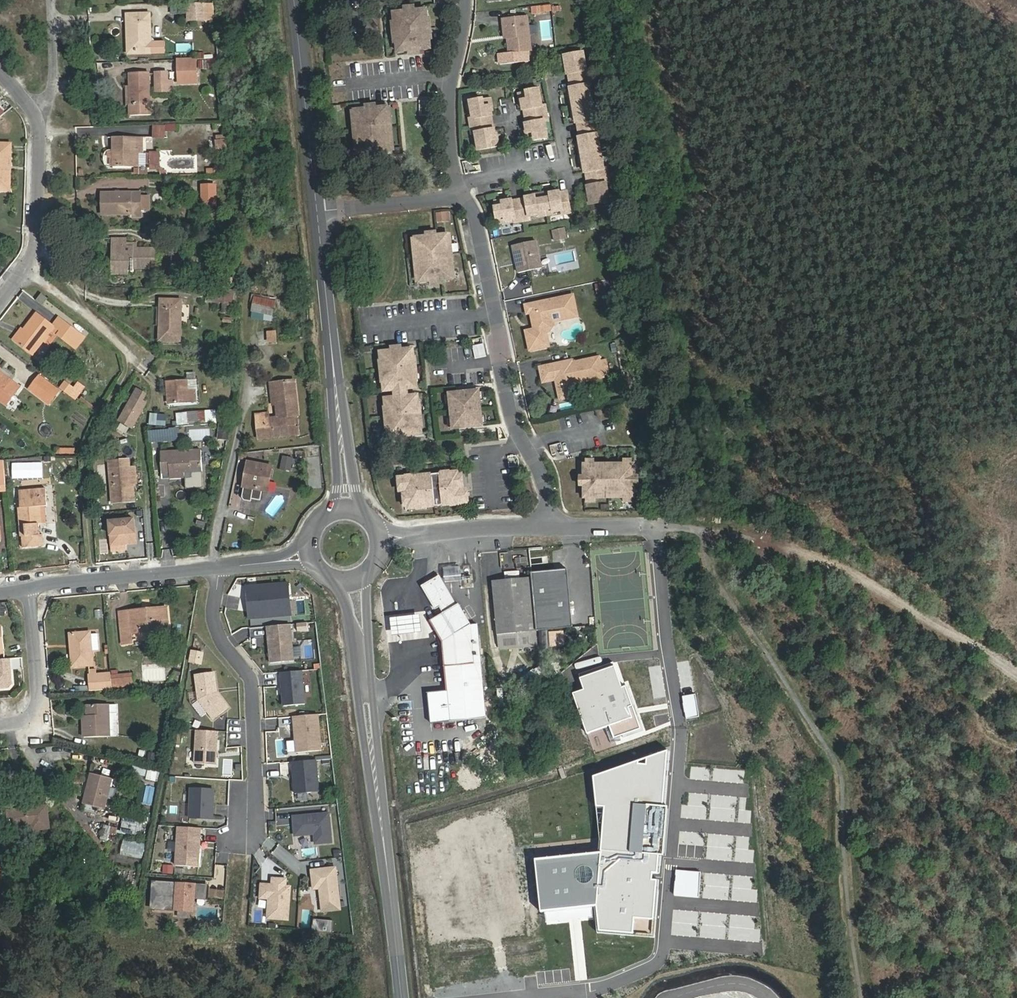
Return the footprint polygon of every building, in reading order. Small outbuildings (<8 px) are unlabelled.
[(202,3),(186,4),(186,19),(202,19),(202,3)] [(422,42),(421,33),(420,24),(422,24),(421,13),(388,17),(389,27),(392,27),(393,36),(394,45),(391,46),(392,56),(425,52),(424,42),(422,42)] [(126,15),(127,35),(132,35),(133,52),(151,51),(151,43),(150,14),(126,15)] [(523,21),(497,23),(498,31),(501,31),(502,42),(504,57),(526,55),(524,39),(522,40),(521,30),(523,29),(523,21)] [(165,50),(165,43),(151,43),(151,51),(165,50)] [(198,58),(177,57),(177,85),(197,85),(198,58)] [(565,85),(586,81),(584,74),(581,74),(578,57),(559,60),(563,78),(565,85)] [(218,60),(208,59),(207,68),(217,69),(218,60)] [(168,93),(168,82),(168,73),(155,74),(156,93),(168,93)] [(149,74),(129,74),(129,94),(130,116),(149,115),(149,93),(149,74)] [(568,110),(587,106),(584,90),(587,89),(586,81),(565,85),(566,92),(565,92),(568,110)] [(537,110),(534,93),(515,96),(518,114),(519,114),(520,121),(541,117),(540,110),(537,110)] [(487,119),(484,102),(465,105),(468,122),(464,123),(466,130),(487,127),(485,120),(487,119)] [(590,123),(587,106),(568,110),(571,127),(572,127),(573,134),(594,131),(593,123),(590,123)] [(382,112),(349,115),(350,123),(350,126),(352,126),(352,134),(353,140),(354,148),(353,148),(354,158),(354,159),(387,156),(386,154),(385,144),(384,144),(383,137),(383,131),(382,123),(383,123),(383,119),(382,112)] [(520,128),(523,145),(542,142),(539,125),(542,125),(541,117),(520,121),(522,128),(520,128)] [(153,125),(153,138),(165,138),(165,125),(153,125)] [(487,127),(466,130),(467,138),(470,137),(473,154),(492,151),(489,133),(488,134),(487,127)] [(577,159),(595,156),(592,139),(596,138),(594,131),(573,134),(575,142),(574,142),(577,159)] [(226,134),(216,135),(217,151),(227,151),(226,134)] [(143,138),(112,138),(113,168),(134,168),(134,156),(143,156),(143,138)] [(10,190),(11,144),(0,143),(0,190),(10,190)] [(159,170),(159,154),(148,154),(148,156),(143,156),(143,168),(143,170),(159,170)] [(143,156),(134,156),(134,168),(143,168),(143,156)] [(581,176),(586,183),(610,179),(609,171),(598,173),(595,156),(577,159),(580,177),(581,176)] [(143,168),(134,168),(134,176),(143,176),(143,170),(143,168)] [(590,207),(612,203),(609,186),(612,185),(610,179),(586,183),(586,186),(586,191),(590,207)] [(131,217),(140,217),(140,210),(140,196),(140,193),(101,193),(102,215),(131,214),(131,217)] [(148,196),(140,196),(140,210),(148,210),(148,196)] [(555,196),(538,199),(541,217),(558,215),(558,218),(566,216),(562,196),(555,197),(555,196)] [(521,203),(513,204),(517,225),(525,224),(524,220),(541,217),(538,199),(520,202),(521,203)] [(506,204),(489,207),(492,226),(509,223),(510,226),(517,225),(513,204),(507,205),(506,204)] [(437,223),(451,222),(450,211),(436,212),(437,223)] [(551,230),(554,243),(568,240),(565,227),(551,230)] [(586,247),(584,235),(574,236),(576,248),(586,247)] [(115,268),(126,268),(149,268),(149,260),(154,260),(154,249),(137,248),(137,247),(126,248),(126,243),(126,238),(111,238),(111,246),(115,246),(119,246),(119,253),(115,253),(115,268)] [(410,242),(411,250),(411,253),(412,253),(413,261),(414,267),(414,275),(413,275),(414,285),(414,286),(447,283),(447,281),(446,271),(445,272),(444,264),(443,258),(442,250),(444,250),(443,247),(443,239),(410,242)] [(531,244),(508,249),(514,276),(537,272),(531,244)] [(598,294),(607,292),(604,282),(595,285),(598,294)] [(208,287),(206,302),(236,305),(237,290),(208,287)] [(594,287),(588,288),(589,295),(596,294),(594,287)] [(43,305),(48,299),(41,294),(36,300),(43,305)] [(273,321),(275,298),(252,296),(250,319),(273,321)] [(567,299),(523,308),(528,333),(525,338),(521,339),(524,354),(543,350),(540,336),(543,335),(547,329),(547,325),(572,320),(567,299)] [(161,308),(160,326),(160,340),(181,341),(181,300),(161,300),(161,308)] [(38,313),(25,330),(16,342),(33,355),(55,327),(61,332),(59,334),(77,348),(85,337),(58,317),(52,325),(38,313)] [(16,342),(25,330),(22,329),(14,340),(16,342)] [(484,343),(473,345),(475,358),(486,356),(484,343)] [(386,355),(375,356),(376,364),(376,366),(378,366),(380,385),(378,385),(378,387),(379,395),(390,394),(401,393),(411,392),(411,384),(411,382),(408,382),(406,363),(409,363),(408,361),(408,353),(397,354),(386,355)] [(598,381),(594,361),(568,366),(567,364),(546,368),(550,384),(552,384),(553,389),(551,392),(554,404),(568,401),(566,396),(568,395),(572,389),(572,387),(598,381)] [(533,371),(537,387),(550,384),(546,368),(533,371)] [(1,372),(0,373),(0,376),(11,384),(13,381),(1,372)] [(59,390),(40,375),(30,388),(49,403),(59,390)] [(1,395),(7,400),(18,385),(13,381),(11,384),(0,376),(0,397),(1,395)] [(283,419),(294,417),(298,417),(294,379),(270,382),(271,392),(274,391),(276,417),(265,418),(256,419),(258,439),(299,434),(298,428),(295,428),(284,429),(283,419)] [(186,380),(167,382),(167,394),(169,393),(170,404),(194,402),(193,390),(187,390),(186,380)] [(73,388),(65,382),(60,388),(68,394),(73,388)] [(84,387),(78,382),(73,388),(68,394),(74,399),(84,387)] [(133,430),(151,394),(135,387),(118,422),(133,430)] [(451,430),(485,427),(482,388),(448,391),(451,430)] [(401,393),(390,394),(390,399),(390,401),(401,400),(401,398),(401,393)] [(390,401),(380,402),(380,410),(381,413),(383,412),(385,431),(382,431),(383,433),(384,441),(394,440),(405,439),(416,438),(415,430),(415,428),(413,428),(411,409),(413,409),(413,407),(412,399),(401,400),(390,401)] [(174,425),(187,424),(187,414),(186,412),(174,413),(174,425)] [(204,425),(204,413),(195,414),(196,425),(204,425)] [(187,414),(187,424),(187,426),(196,425),(195,414),(187,414)] [(295,428),(294,417),(283,419),(284,429),(295,428)] [(169,429),(151,431),(151,441),(169,440),(169,429)] [(552,456),(563,453),(561,442),(549,445),(552,456)] [(171,478),(176,478),(191,477),(190,472),(201,472),(200,450),(174,452),(161,453),(163,474),(171,474),(171,478)] [(295,460),(285,458),(281,470),(291,473),(295,460)] [(131,483),(130,468),(129,459),(108,461),(111,504),(135,502),(134,483),(131,483)] [(273,467),(249,462),(243,487),(244,488),(242,498),(244,501),(251,503),(252,500),(260,502),(263,491),(266,474),(271,476),(273,467)] [(580,469),(579,469),(579,502),(580,502),(589,501),(591,501),(591,500),(617,500),(617,501),(618,501),(626,501),(629,501),(628,468),(626,468),(616,469),(616,470),(591,470),(591,469),(589,469),(580,469)] [(393,482),(394,495),(398,495),(401,494),(403,513),(412,512),(412,509),(419,508),(419,511),(446,508),(446,505),(455,505),(455,508),(463,507),(461,494),(455,494),(453,476),(444,477),(444,480),(437,480),(437,478),(410,480),(410,483),(401,484),(401,481),(393,482)] [(40,523),(42,523),(41,506),(45,506),(47,505),(46,488),(19,490),(20,508),(18,508),(20,525),(25,525),(25,535),(23,536),(23,547),(44,546),(43,535),(40,535),(40,523)] [(135,517),(107,520),(110,548),(138,545),(135,517)] [(137,518),(139,545),(128,546),(129,558),(144,557),(143,541),(145,541),(144,518),(137,518)] [(515,572),(526,571),(525,560),(514,561),(515,572)] [(568,571),(532,574),(532,579),(537,632),(573,629),(568,571)] [(439,578),(421,588),(435,611),(437,610),(439,614),(430,620),(440,637),(447,690),(429,693),(431,723),(451,720),(486,717),(478,625),(469,625),(467,622),(473,619),(464,603),(458,607),(457,604),(455,605),(439,578)] [(532,579),(493,582),(498,650),(538,647),(532,579)] [(291,615),(289,583),(246,587),(249,619),(291,615)] [(119,613),(122,644),(132,643),(131,633),(169,630),(167,608),(119,613)] [(393,637),(424,632),(421,614),(390,619),(393,637)] [(294,661),(290,624),(267,626),(271,663),(294,661)] [(90,633),(70,634),(72,666),(93,665),(90,633)] [(203,666),(205,652),(191,649),(189,663),(203,666)] [(13,669),(21,668),(20,657),(11,658),(13,669)] [(0,659),(0,692),(9,691),(12,687),(9,659),(0,659)] [(575,693),(588,735),(610,727),(614,738),(641,729),(637,717),(633,706),(627,686),(623,688),(615,666),(581,679),(584,690),(575,693)] [(305,704),(302,671),(281,673),(284,706),(305,704)] [(112,689),(110,672),(89,674),(90,691),(108,690),(112,689)] [(217,692),(214,673),(196,675),(199,700),(213,719),(229,708),(217,692)] [(695,694),(682,696),(687,720),(700,718),(695,694)] [(88,716),(89,736),(110,736),(108,705),(88,706),(88,716)] [(321,751),(318,714),(293,717),(296,753),(321,751)] [(216,765),(218,731),(197,730),(195,764),(216,765)] [(537,860),(541,912),(597,906),(597,932),(653,938),(670,749),(595,776),(602,842),(601,853),(537,860)] [(151,751),(147,759),(158,763),(161,755),(151,751)] [(319,792),(316,760),(292,762),(295,794),(319,792)] [(83,811),(102,815),(111,780),(91,774),(83,811)] [(212,819),(214,790),(191,788),(189,818),(212,819)] [(8,810),(30,808),(29,801),(7,803),(8,810)] [(47,806),(30,808),(8,810),(10,829),(32,827),(32,831),(49,829),(47,806)] [(331,812),(293,814),(294,837),(314,836),(315,845),(333,844),(331,812)] [(125,820),(125,825),(134,826),(134,834),(142,835),(143,820),(125,820)] [(108,841),(112,826),(105,825),(101,839),(108,841)] [(32,827),(10,829),(11,835),(32,833),(32,831),(32,827)] [(198,867),(200,828),(178,827),(176,865),(198,867)] [(123,839),(121,852),(144,856),(145,842),(123,839)] [(336,868),(312,870),(314,889),(320,889),(323,912),(341,910),(336,868)] [(268,900),(267,920),(289,921),(292,878),(272,876),(271,883),(261,883),(259,899),(268,900)]
